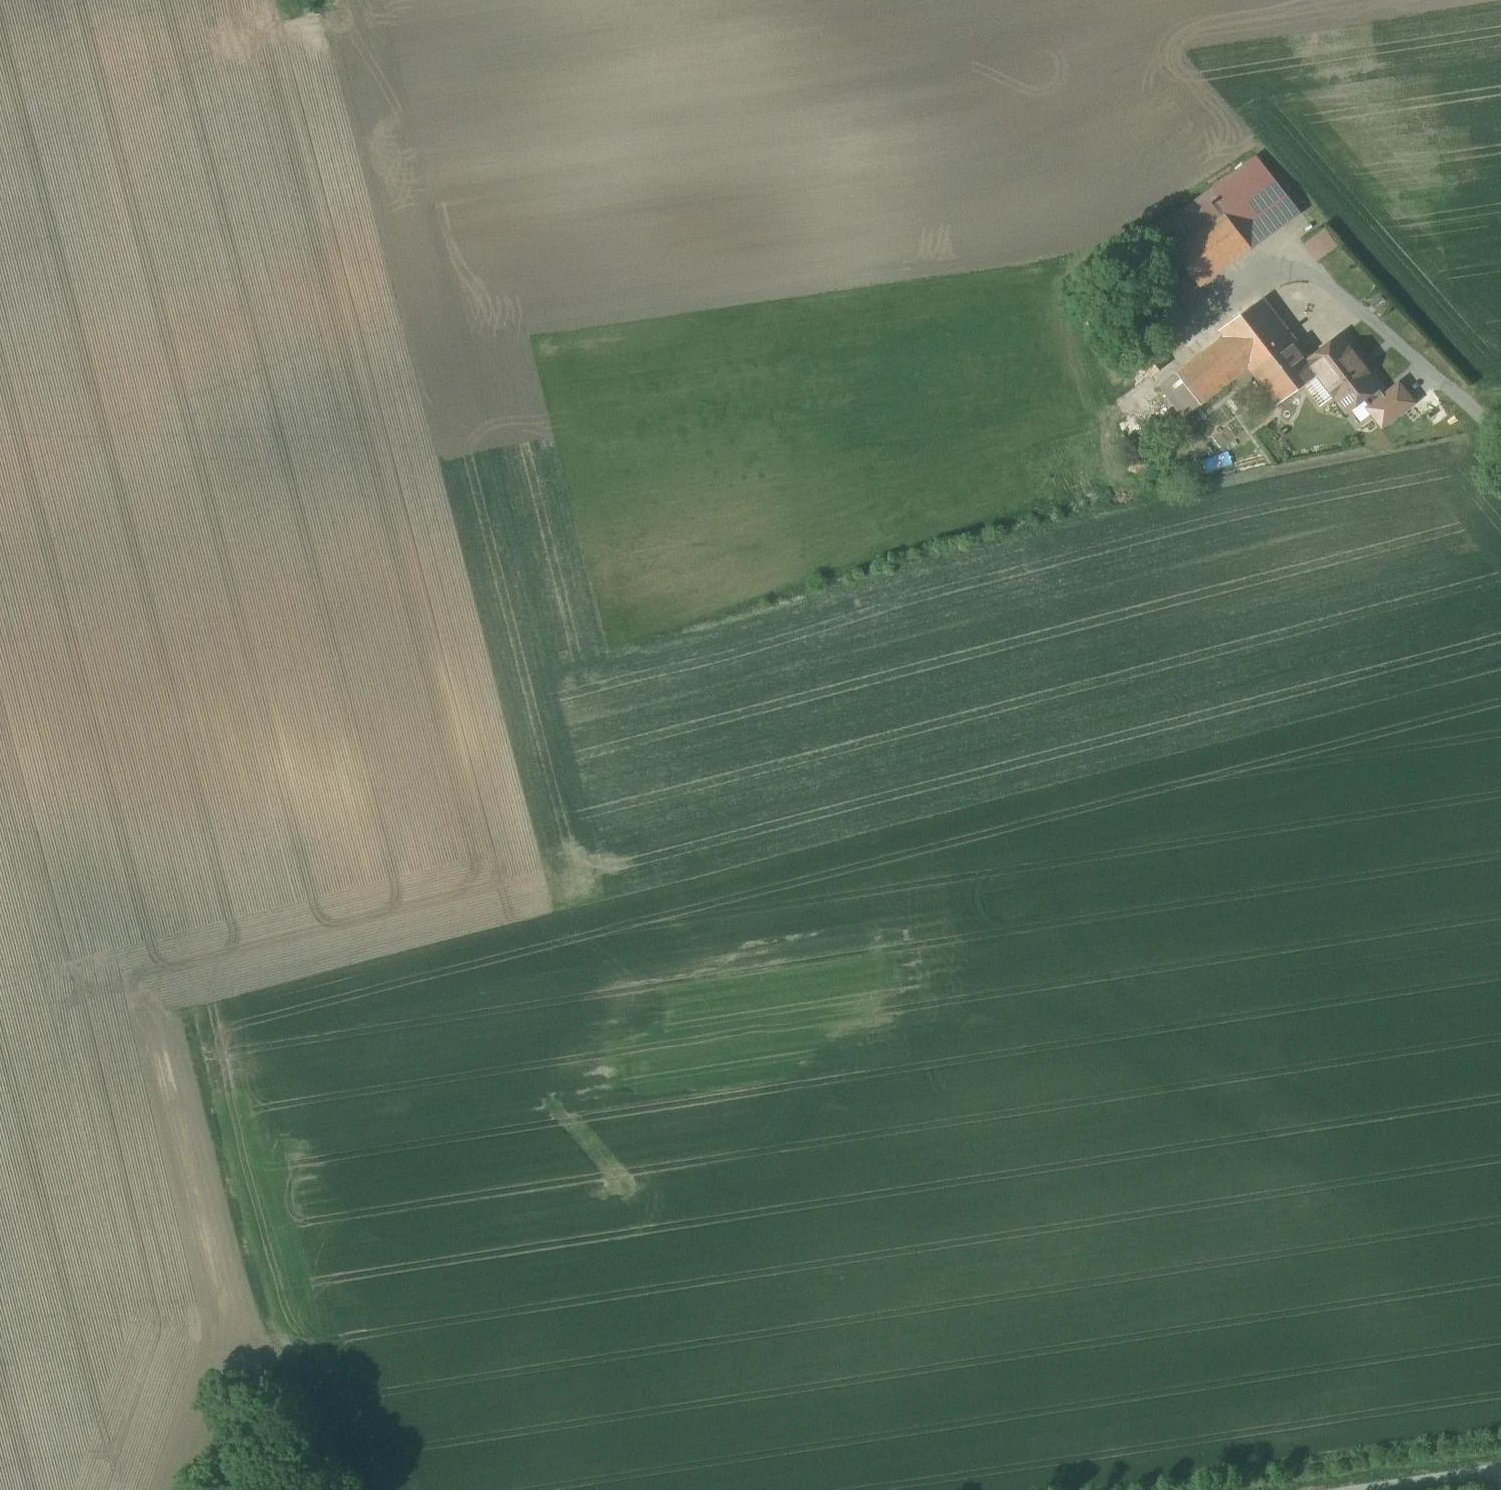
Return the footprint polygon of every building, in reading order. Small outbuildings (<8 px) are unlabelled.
[(1201,290),(1303,217),(1260,157),(1158,230),(1201,290)] [(1341,249),(1326,232),(1308,246),(1323,264),(1341,249)] [(1310,366),(1263,309),(1164,390),(1192,423),(1251,375),(1280,410),(1319,378),(1310,366)] [(1383,394),(1343,341),(1310,366),(1319,378),(1350,419),(1383,394)]
